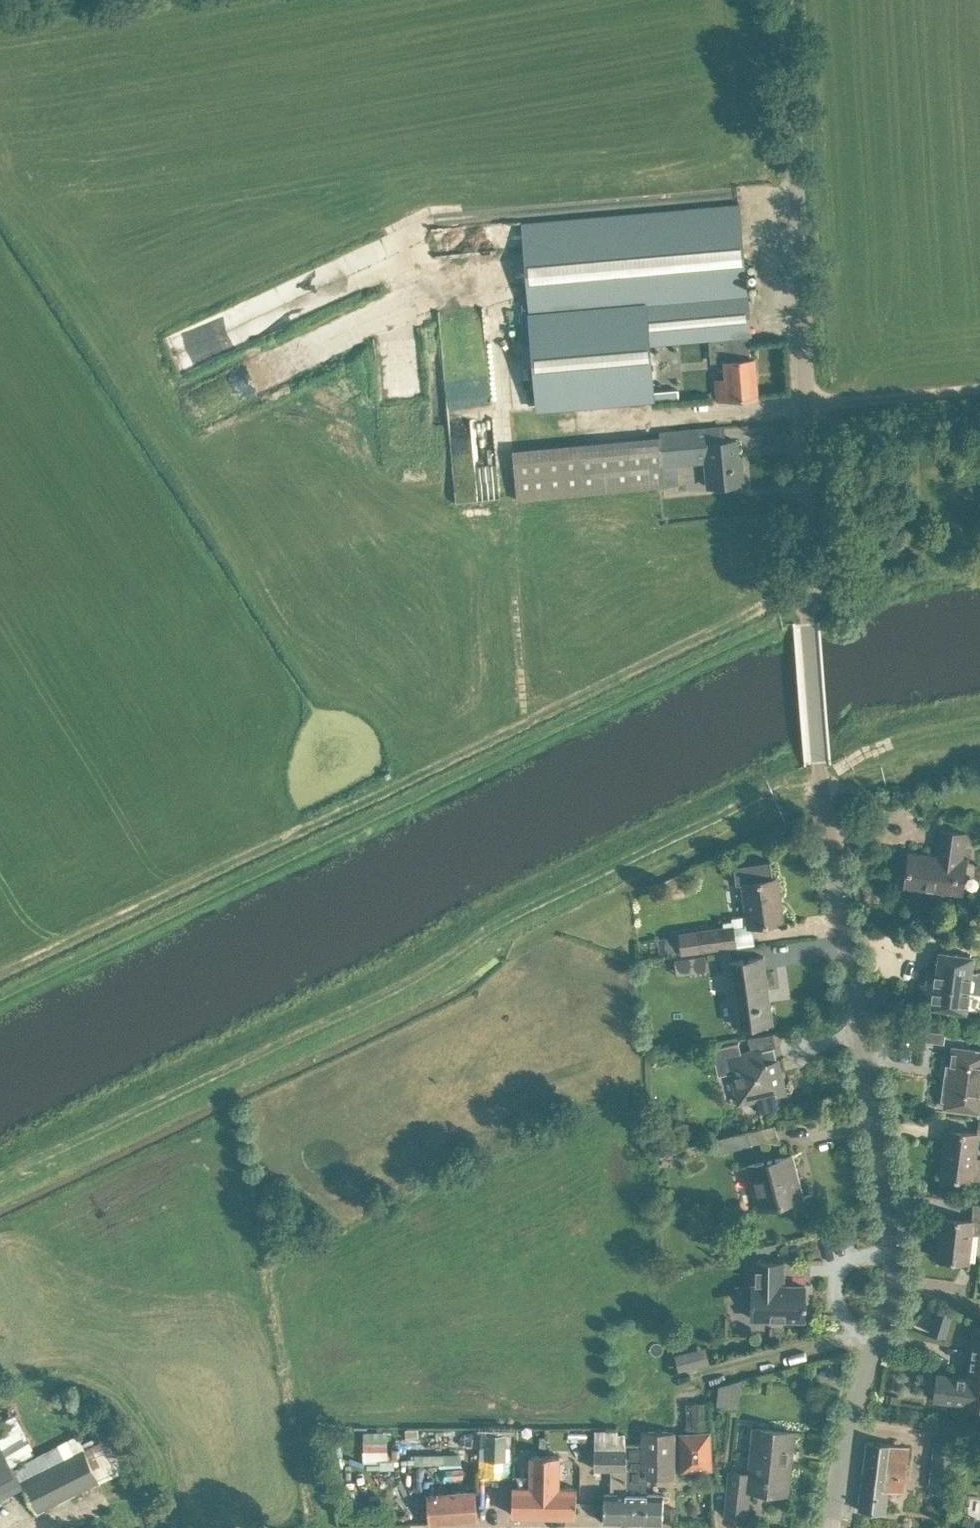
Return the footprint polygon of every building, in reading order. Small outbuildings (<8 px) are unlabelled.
[(650,343),(709,338),(711,362),(725,361),(727,378),(717,379),(718,398),(757,395),(754,358),(751,358),(749,334),(750,334),(739,202),(522,223),(537,405),(654,395),(654,391),(650,343)] [(678,389),(654,391),(654,395),(655,400),(678,398),(678,389)] [(724,440),(723,425),(659,431),(660,436),(658,436),(661,464),(662,464),(706,460),(708,486),(743,483),(741,465),(738,465),(736,439),(724,440)] [(714,527),(716,537),(753,532),(752,521),(714,527)] [(905,885),(925,888),(961,893),(966,859),(963,858),(963,852),(966,832),(939,829),(937,845),(939,845),(938,855),(910,851),(905,885)] [(733,919),(724,921),(725,925),(732,923),(733,926),(749,923),(749,925),(753,924),(763,923),(783,920),(777,877),(773,877),(770,860),(734,865),(736,884),(743,883),(746,901),(747,914),(733,916),(733,919)] [(725,925),(679,931),(680,936),(682,952),(735,944),(733,926),(732,923),(725,925)] [(979,956),(973,955),(959,953),(939,950),(936,971),(928,970),(926,982),(935,984),(932,1006),(951,1009),(965,1010),(968,990),(979,992),(979,969),(977,969),(979,956)] [(763,955),(729,960),(739,1026),(772,1021),(763,955)] [(688,958),(667,961),(670,979),(722,972),(719,956),(688,960),(688,958)] [(757,1098),(760,1111),(779,1106),(777,1098),(776,1093),(784,1091),(774,1046),(741,1054),(738,1042),(712,1048),(718,1074),(732,1071),(740,1102),(757,1098)] [(952,1046),(947,1083),(943,1082),(941,1099),(945,1100),(944,1105),(979,1110),(979,1050),(952,1046)] [(961,1178),(979,1181),(979,1156),(974,1155),(977,1132),(947,1128),(941,1175),(961,1178)] [(714,1139),(718,1153),(750,1145),(746,1131),(714,1139)] [(791,1154),(747,1165),(759,1208),(783,1202),(802,1197),(799,1183),(800,1182),(796,1167),(795,1168),(791,1154)] [(967,1261),(971,1231),(979,1232),(979,1220),(942,1216),(937,1257),(967,1261)] [(783,1285),(783,1275),(783,1261),(755,1260),(755,1284),(752,1284),(751,1317),(761,1317),(805,1318),(805,1307),(805,1305),(807,1305),(807,1301),(805,1301),(805,1285),(783,1285)] [(929,1331),(944,1336),(952,1311),(937,1306),(929,1331)] [(973,1324),(971,1341),(967,1377),(936,1373),(933,1399),(953,1401),(979,1405),(979,1325),(973,1324)] [(741,1393),(741,1382),(721,1381),(720,1392),(741,1393)] [(685,1402),(686,1429),(710,1428),(710,1401),(685,1402)] [(101,1426),(90,1431),(95,1441),(106,1436),(101,1426)] [(726,1515),(745,1517),(748,1488),(787,1492),(793,1431),(753,1427),(748,1473),(730,1471),(726,1515)] [(20,1481),(27,1494),(36,1512),(138,1460),(122,1429),(20,1481)] [(480,1469),(508,1470),(509,1430),(481,1429),(480,1469)] [(626,1449),(625,1522),(662,1523),(663,1493),(646,1493),(647,1476),(674,1476),(675,1431),(642,1431),(642,1444),(627,1443),(626,1449)] [(682,1434),(683,1468),(710,1467),(708,1433),(682,1434)] [(858,1509),(885,1512),(888,1489),(902,1491),(908,1445),(867,1440),(858,1509)] [(929,1484),(950,1487),(956,1443),(935,1441),(929,1484)] [(22,1487),(0,1446),(0,1498),(22,1487)] [(603,1521),(625,1522),(626,1449),(595,1448),(594,1467),(611,1468),(610,1492),(604,1492),(603,1521)] [(529,1483),(513,1483),(512,1513),(544,1514),(545,1453),(529,1453),(529,1483)] [(545,1453),(544,1514),(576,1515),(577,1484),(559,1484),(560,1453),(545,1453)] [(427,1494),(427,1502),(429,1522),(477,1518),(475,1490),(427,1494)]
